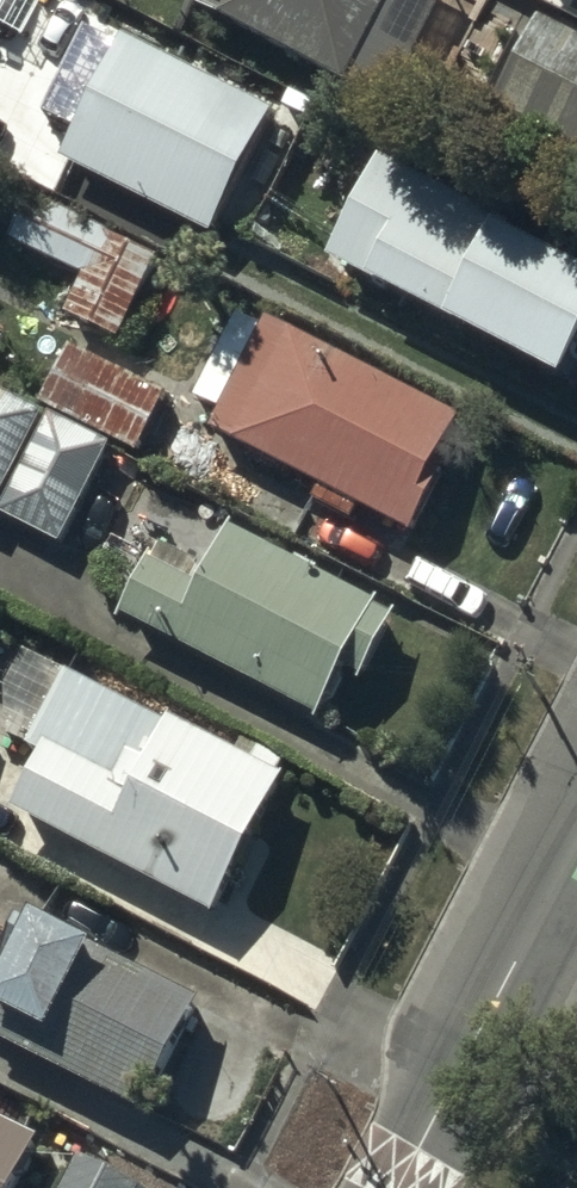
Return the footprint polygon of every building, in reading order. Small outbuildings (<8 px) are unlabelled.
[(385,97),(435,0),(196,0),(385,97)] [(535,10),(492,98),(576,139),(576,30),(535,10)] [(268,100),(119,28),(60,151),(209,222),(268,100)] [(374,148),(324,242),(560,366),(576,333),(576,255),(374,148)] [(166,259),(36,197),(16,240),(92,276),(73,317),(127,342),(166,259)] [(472,420),(272,322),(268,330),(241,317),(199,401),(222,413),(212,434),(324,489),(317,505),(355,524),(362,510),(415,536),(472,420)] [(166,395),(75,350),(48,405),(138,450),(166,395)] [(34,411),(0,394),(0,477),(34,411)] [(45,414),(0,506),(0,512),(58,540),(106,444),(45,414)] [(230,453),(186,428),(168,457),(212,483),(230,453)] [(198,572),(143,544),(112,605),(316,709),(342,657),(357,665),(388,605),(369,596),(372,590),(226,516),(198,572)] [(278,770),(162,709),(139,753),(123,745),(108,772),(40,736),(5,802),(205,908),(278,770)] [(23,910),(11,935),(0,929),(0,1031),(142,1101),(195,995),(23,910)] [(0,1114),(0,1187),(4,1187),(34,1131),(0,1114)] [(80,1152),(62,1187),(142,1187),(144,1185),(80,1152)]
